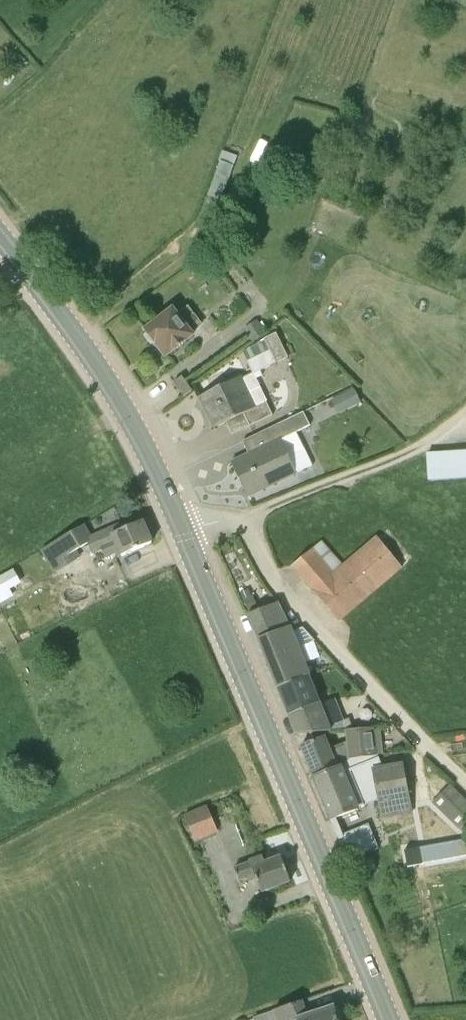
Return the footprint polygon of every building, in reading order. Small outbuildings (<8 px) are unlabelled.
[(221,162),(208,196),(222,201),(234,167),(221,162)] [(200,322),(188,306),(177,315),(173,310),(145,331),(147,333),(144,336),(151,345),(154,342),(166,357),(174,350),(175,351),(185,343),(185,342),(193,336),(189,330),(200,322)] [(266,331),(257,320),(243,331),(253,342),(266,331)] [(253,374),(259,371),(276,364),(264,340),(254,345),(259,356),(247,362),(253,374)] [(242,380),(241,377),(199,397),(214,428),(244,414),(250,426),(273,415),(266,402),(255,379),(261,376),(259,371),(253,374),(242,380)] [(192,391),(182,376),(173,383),(184,397),(192,391)] [(354,390),(332,400),(337,413),(360,404),(354,390)] [(249,454),(231,463),(248,497),(313,466),(297,432),(310,426),(303,412),(243,442),(249,454)] [(430,475),(465,473),(465,443),(429,445),(430,475)] [(152,543),(143,521),(127,528),(125,523),(93,538),(85,525),(41,551),(55,574),(81,558),(77,551),(88,544),(90,547),(98,543),(106,559),(118,554),(120,557),(152,543)] [(321,542),(292,566),(339,621),(402,568),(377,537),(342,566),(321,542)] [(0,577),(0,596),(22,583),(14,569),(0,577)] [(252,595),(243,599),(248,612),(258,608),(252,595)] [(277,688),(309,675),(291,628),(278,603),(248,615),(277,688)] [(317,697),(309,676),(310,676),(309,675),(277,688),(296,734),(331,732),(345,731),(348,731),(347,722),(328,724),(321,706),(331,702),(326,693),(317,697)] [(372,730),(348,731),(345,731),(347,744),(329,750),(324,738),(301,747),(314,778),(342,766),(348,760),(375,756),(372,730)] [(377,756),(375,756),(348,760),(342,766),(314,778),(331,820),(360,808),(358,804),(377,797),(381,820),(402,815),(405,827),(416,824),(404,765),(381,769),(377,756)] [(465,823),(465,800),(451,785),(433,804),(460,830),(465,823)] [(185,817),(195,841),(217,831),(207,807),(185,817)] [(346,828),(353,850),(379,842),(372,820),(346,828)] [(461,840),(404,851),(408,868),(465,858),(465,845),(461,840)] [(265,863),(263,857),(250,862),(234,868),(239,881),(255,875),(261,893),(291,882),(281,857),(265,863)] [(302,1002),(274,1011),(277,1019),(338,1019),(333,1006),(307,1016),(302,1002)]
